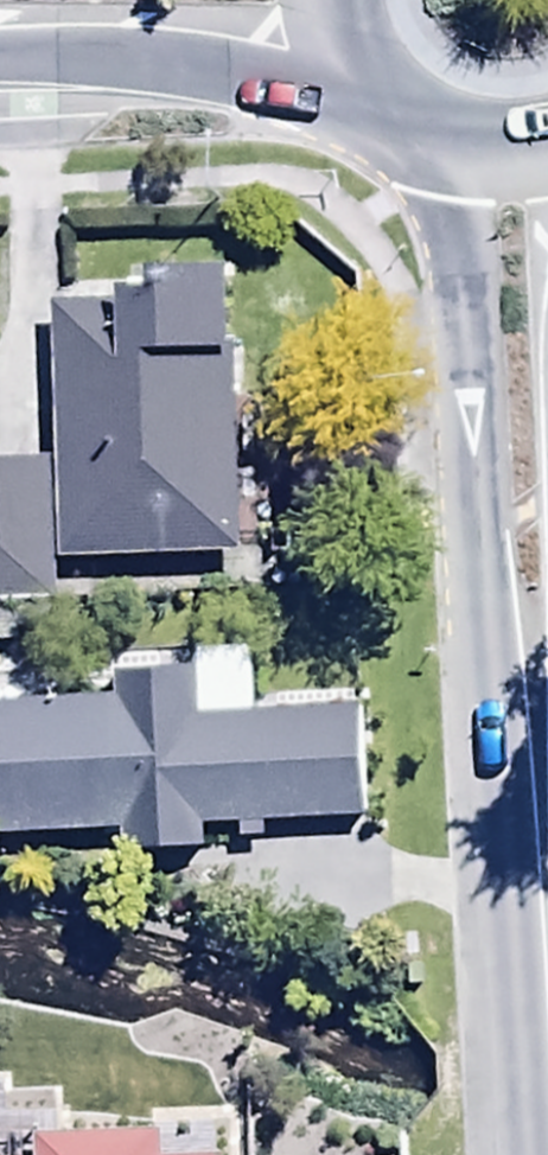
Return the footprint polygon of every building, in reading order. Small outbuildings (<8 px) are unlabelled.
[(0,471),(0,604),(48,602),(46,567),(234,561),(224,285),(62,291),(63,314),(49,315),(55,469),(0,471)] [(0,715),(0,851),(114,846),(115,869),(197,866),(195,836),(359,828),(354,714),(195,722),(193,682),(105,686),(106,710),(0,715)] [(34,1136),(0,1136),(0,1154),(34,1154),(34,1136)]
